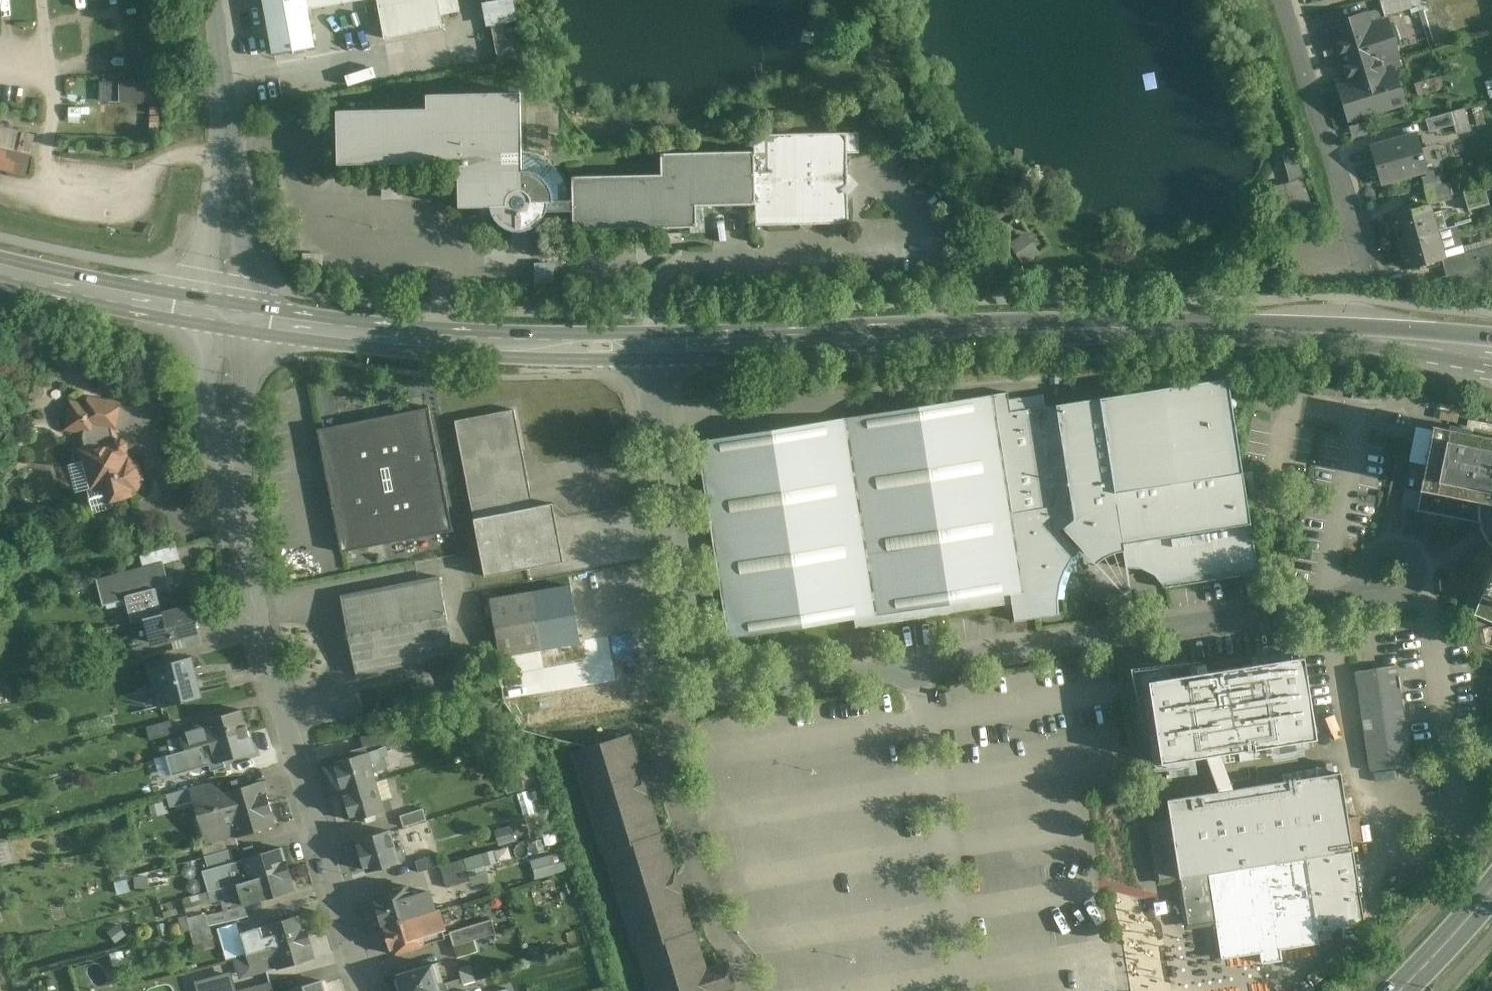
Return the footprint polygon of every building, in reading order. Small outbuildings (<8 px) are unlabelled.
[(274,54),(314,47),(307,9),(356,0),(264,0),(274,54)] [(385,38),(443,27),(441,15),(452,13),(450,0),(378,0),(385,38)] [(1384,16),(1411,8),(1409,0),(1380,0),(1384,16)] [(1375,11),(1365,14),(1364,13),(1341,21),(1345,34),(1335,37),(1348,78),(1336,82),(1348,120),(1403,103),(1396,79),(1386,83),(1382,72),(1400,66),(1396,54),(1397,54),(1387,21),(1381,23),(1379,14),(1375,11)] [(503,22),(491,24),(494,41),(506,38),(503,22)] [(506,38),(494,41),(496,52),(522,47),(520,36),(506,38)] [(522,47),(496,52),(499,63),(524,58),(522,47)] [(1434,78),(1415,84),(1418,95),(1437,90),(1434,78)] [(120,81),(111,82),(111,100),(120,100),(120,81)] [(164,100),(163,81),(120,81),(120,100),(164,100)] [(547,212),(573,211),(573,200),(569,200),(568,190),(566,182),(561,174),(556,167),(548,161),(540,157),(531,154),(522,154),(521,92),(427,95),(427,109),(337,111),(338,164),(458,161),(459,207),(490,207),(492,213),(495,220),(500,225),(506,229),(513,231),(512,235),(520,235),(527,235),(526,231),(533,228),(539,224),(543,219),(547,212)] [(1450,112),(1425,119),(1428,132),(1454,125),(1450,112)] [(858,132),(754,135),(754,151),(755,204),(756,225),(848,223),(848,192),(856,184),(847,176),(847,153),(859,153),(858,132)] [(1416,135),(1371,147),(1381,183),(1383,182),(1382,180),(1409,172),(1410,175),(1426,170),(1416,135)] [(26,173),(30,157),(0,150),(0,167),(26,173)] [(573,200),(573,211),(573,229),(665,227),(665,233),(705,232),(705,205),(731,204),(755,204),(754,151),(661,154),(661,175),(572,177),(573,200)] [(1312,211),(1296,157),(1285,161),(1294,192),(1289,194),(1296,216),(1312,211)] [(1446,183),(1424,189),(1427,201),(1450,195),(1446,183)] [(1484,183),(1464,189),(1470,209),(1490,203),(1484,183)] [(1429,205),(1391,216),(1399,242),(1437,232),(1429,205)] [(1437,232),(1399,242),(1406,269),(1444,259),(1442,250),(1461,245),(1455,227),(1437,232)] [(1010,241),(1023,261),(1039,251),(1027,231),(1010,241)] [(554,284),(554,262),(535,261),(535,284),(554,284)] [(1122,540),(1122,544),(1126,568),(1127,568),(1142,568),(1154,575),(1163,587),(1258,573),(1253,539),(1259,536),(1260,530),(1257,525),(1251,524),(1251,523),(1233,409),(1236,407),(1237,403),(1235,399),(1231,398),(1228,378),(1011,412),(1008,392),(697,441),(728,639),(854,619),(856,628),(1012,603),(1015,621),(1060,614),(1060,613),(1059,613),(1058,599),(1064,599),(1066,585),(1071,573),(1077,562),(1086,552),(1096,544),(1099,548),(1111,543),(1122,540)] [(119,404),(89,398),(88,406),(71,403),(66,428),(83,431),(82,438),(113,430),(114,429),(119,404)] [(428,409),(319,430),(343,551),(452,530),(428,409)] [(514,409),(455,421),(474,519),(533,507),(514,409)] [(1433,427),(1421,487),(1422,488),(1417,509),(1416,511),(1418,511),(1418,510),(1478,522),(1482,533),(1485,537),(1487,541),(1491,547),(1491,438),(1433,427)] [(113,430),(82,438),(85,452),(81,453),(91,490),(88,491),(93,513),(113,508),(111,501),(131,496),(129,491),(136,489),(142,479),(138,465),(129,460),(124,461),(122,453),(125,452),(128,448),(126,442),(121,439),(116,441),(113,430)] [(533,507),(474,519),(485,576),(564,561),(553,503),(533,507)] [(140,554),(143,567),(163,562),(160,549),(140,554)] [(143,567),(97,579),(103,605),(105,604),(104,602),(126,597),(132,622),(146,618),(162,614),(157,593),(170,590),(169,584),(176,583),(174,575),(167,577),(163,562),(143,567)] [(1474,613),(1473,615),(1475,616),(1475,615),(1491,622),(1491,571),(1474,613)] [(439,577),(341,596),(357,674),(455,655),(439,577)] [(570,586),(491,600),(501,655),(579,642),(570,586)] [(190,607),(162,614),(146,618),(152,643),(184,635),(196,632),(190,607)] [(196,632),(184,635),(187,646),(199,643),(196,632)] [(1304,656),(1207,672),(1206,664),(1189,666),(1191,674),(1168,678),(1168,680),(1155,685),(1154,700),(1152,701),(1162,762),(1165,762),(1167,778),(1187,775),(1184,759),(1239,750),(1240,761),(1260,758),(1259,747),(1317,738),(1304,656)] [(190,657),(151,668),(161,706),(200,696),(190,657)] [(1396,665),(1355,671),(1371,771),(1411,765),(1396,665)] [(242,710),(204,721),(206,727),(182,733),(183,737),(186,748),(187,748),(248,731),(242,710)] [(170,721),(147,727),(150,738),(173,732),(170,721)] [(248,731),(187,748),(187,749),(172,753),(170,754),(174,768),(214,756),(216,762),(254,751),(248,731)] [(386,732),(375,736),(375,733),(362,736),(365,746),(367,753),(378,749),(378,751),(391,747),(386,732)] [(706,970),(694,930),(692,931),(662,832),(660,832),(629,733),(572,751),(603,852),(605,852),(635,951),(637,950),(650,990),(717,990),(721,990),(714,967),(706,970)] [(183,737),(169,742),(170,746),(172,753),(187,749),(187,748),(186,748),(183,737)] [(170,746),(160,749),(163,756),(170,754),(172,753),(170,746)] [(365,746),(342,753),(344,759),(334,762),(343,792),(376,782),(373,771),(387,767),(385,758),(381,760),(378,751),(378,749),(367,753),(365,746)] [(1292,938),(1360,929),(1349,848),(1340,775),(1180,795),(1189,865),(1195,912),(1208,910),(1221,909),(1225,945),(1181,951),(1182,956),(1183,964),(1294,950),(1292,938)] [(219,780),(189,788),(199,824),(269,803),(266,794),(266,795),(262,782),(224,793),(219,780)] [(376,782),(343,792),(352,820),(392,808),(389,797),(381,799),(376,782)] [(269,803),(199,824),(205,844),(235,835),(235,836),(235,837),(275,825),(275,824),(271,811),(269,803)] [(423,808),(400,816),(404,827),(427,819),(423,808)] [(390,831),(358,841),(367,871),(405,860),(402,848),(396,850),(390,831)] [(235,836),(235,835),(205,844),(202,845),(205,855),(231,849),(238,847),(235,837),(235,836)] [(282,847),(242,859),(244,866),(221,873),(226,888),(289,869),(282,847)] [(231,849),(205,856),(209,869),(231,863),(235,862),(231,849)] [(431,854),(411,860),(415,873),(435,867),(431,854)] [(205,856),(197,859),(200,872),(209,869),(205,856)] [(200,872),(187,875),(193,896),(208,892),(204,878),(221,873),(244,866),(242,859),(235,862),(231,863),(209,869),(200,872)] [(465,859),(440,866),(447,888),(471,880),(465,859)] [(289,869),(226,888),(229,898),(230,902),(232,902),(243,898),(245,905),(295,890),(289,869)] [(221,873),(204,878),(208,892),(209,892),(226,888),(221,873)] [(409,886),(374,896),(383,925),(434,910),(429,891),(412,896),(409,886)] [(226,888),(209,892),(210,899),(211,903),(229,898),(226,888)] [(208,892),(193,896),(194,903),(210,899),(209,892),(208,892)] [(234,908),(207,916),(210,926),(248,916),(245,905),(243,898),(232,902),(234,908)] [(434,910),(383,925),(391,954),(445,938),(436,909),(434,910)] [(206,913),(181,919),(185,933),(190,931),(210,926),(207,916),(206,913)] [(302,915),(265,926),(267,933),(256,936),(243,940),(247,954),(308,936),(302,915)] [(492,919),(449,932),(454,946),(477,939),(496,933),(492,919)] [(210,926),(190,931),(193,943),(213,938),(210,926)] [(265,926),(254,930),(256,936),(267,933),(265,926)] [(308,936),(247,954),(250,964),(252,969),(275,962),(277,968),(315,957),(308,936)] [(477,939),(454,946),(457,958),(480,951),(477,939)] [(248,955),(235,958),(238,968),(250,964),(248,955)] [(398,974),(398,976),(397,979),(396,983),(397,986),(399,989),(403,990),(442,990),(449,989),(447,982),(438,985),(432,964),(398,974)] [(470,966),(459,969),(462,978),(447,982),(449,989),(465,984),(475,981),(470,966)] [(197,985),(199,990),(235,990),(236,990),(232,975),(197,985)] [(475,981),(465,984),(467,990),(484,990),(481,979),(475,981)] [(322,980),(287,990),(325,990),(322,980)] [(236,990),(273,990),(271,981),(236,990)]
